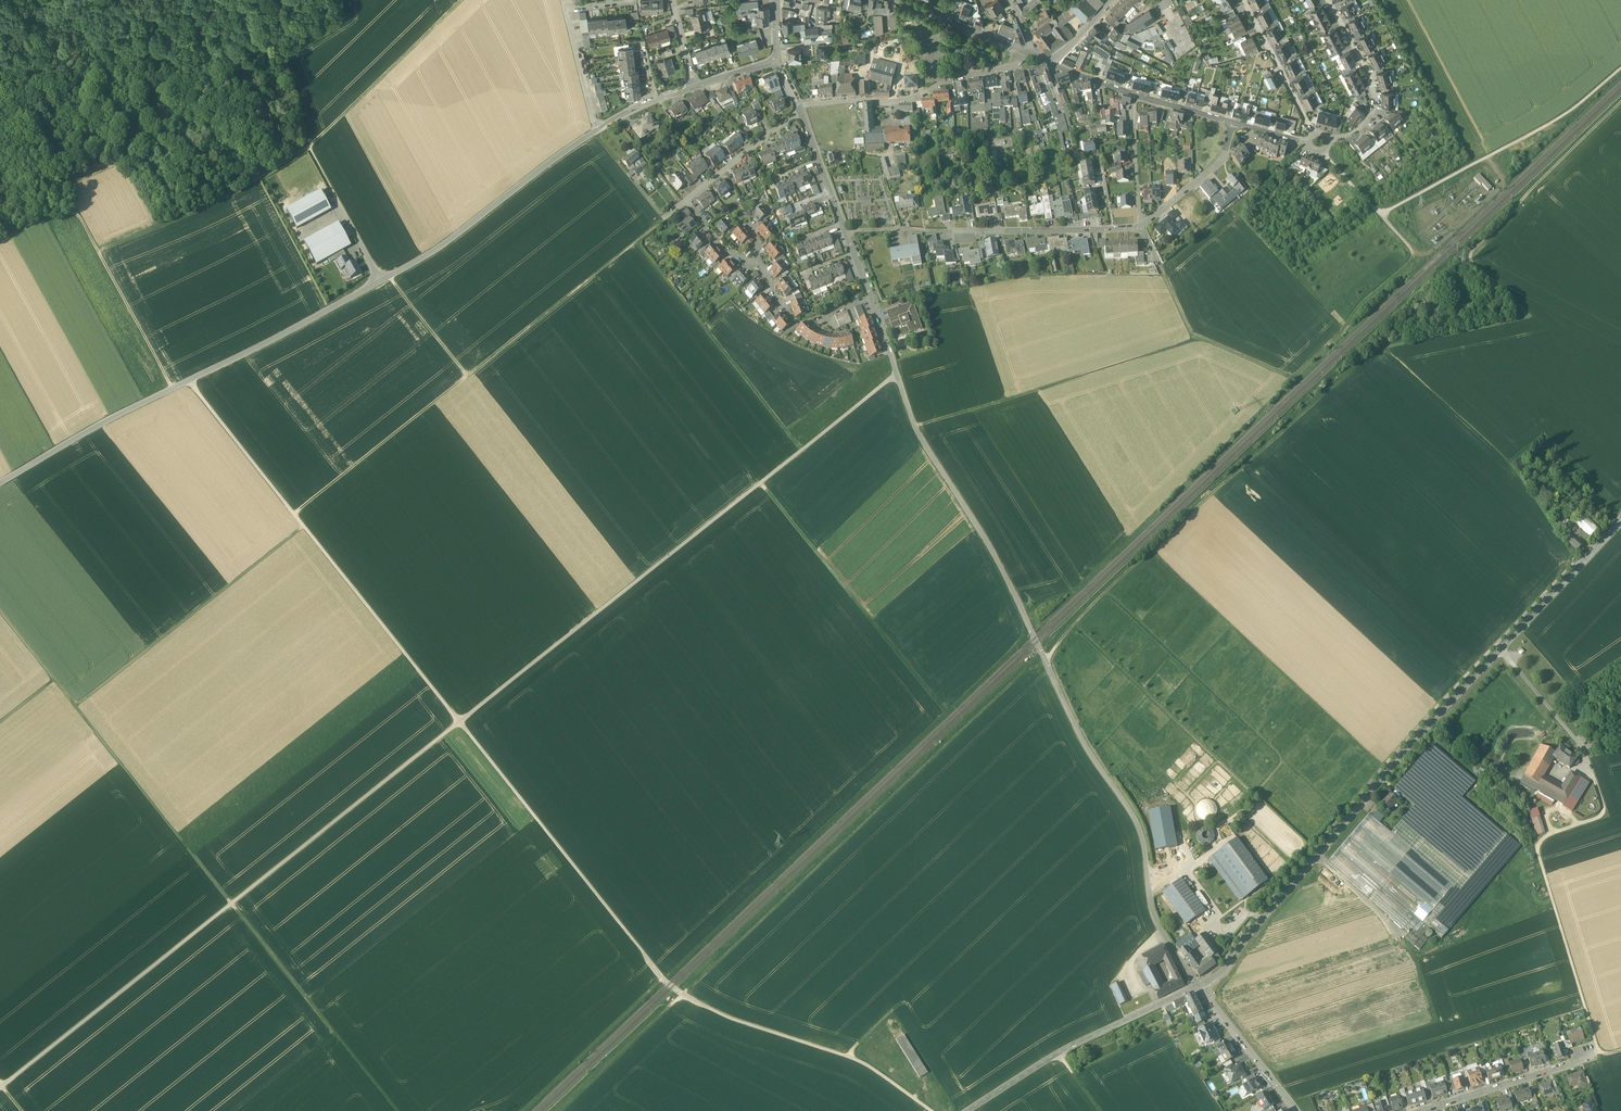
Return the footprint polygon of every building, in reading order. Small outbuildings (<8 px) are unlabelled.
[(653,0),(653,2),(650,2),(651,13),(657,12),(657,13),(663,13),(662,1),(657,2),(657,0),(654,0),(653,0)] [(800,1),(802,1),(802,2),(803,3),(803,4),(802,4),(795,3),(795,6),(806,10),(808,3),(804,3),(804,0),(800,0),(800,1)] [(847,5),(848,5),(847,7),(847,9),(852,10),(853,6),(859,7),(861,0),(848,0),(847,5)] [(986,6),(992,15),(993,15),(999,11),(1003,9),(998,0),(996,0),(986,6)] [(1027,4),(1030,8),(1041,0),(1032,0),(1027,4)] [(1070,6),(1078,13),(1086,21),(1096,10),(1086,0),(1078,0),(1070,6)] [(1096,10),(1104,2),(1101,0),(1086,0),(1096,10)] [(1111,8),(1119,16),(1130,4),(1134,0),(1118,0),(1111,8)] [(1130,4),(1134,5),(1139,11),(1141,9),(1147,4),(1143,0),(1134,0),(1130,4)] [(1227,8),(1232,6),(1236,4),(1235,0),(1223,0),(1227,8)] [(757,1),(739,3),(740,10),(751,8),(753,7),(758,7),(757,1)] [(1023,6),(1020,1),(1019,1),(1016,3),(1022,14),(1027,11),(1023,6)] [(650,2),(640,2),(641,14),(645,14),(645,13),(651,13),(650,2)] [(1348,4),(1341,8),(1346,16),(1356,11),(1352,2),(1348,4)] [(981,18),(979,9),(977,4),(973,5),(974,10),(973,11),(974,16),(976,17),(974,21),(975,22),(974,25),(982,29),(983,25),(981,18)] [(971,9),(964,5),(963,7),(959,15),(967,19),(971,9)] [(1070,6),(1055,17),(1056,18),(1055,19),(1069,39),(1073,34),(1067,25),(1065,25),(1064,23),(1078,13),(1070,6)] [(758,8),(758,12),(759,15),(767,14),(768,14),(768,7),(758,8)] [(882,7),(879,7),(878,7),(874,7),(873,15),(874,15),(878,15),(882,15),(890,15),(890,8),(886,7),(882,7)] [(1315,10),(1311,13),(1313,18),(1314,18),(1325,12),(1322,7),(1315,10)] [(793,11),(783,8),(782,9),(782,18),(793,17),(793,11)] [(829,9),(817,8),(816,23),(826,23),(826,14),(829,14),(829,9)] [(1031,8),(1027,12),(1030,17),(1035,14),(1031,8)] [(1119,16),(1111,8),(1112,10),(1106,16),(1109,19),(1110,18),(1115,23),(1121,17),(1119,16)] [(1263,10),(1258,13),(1261,19),(1271,14),(1268,8),(1263,10)] [(1046,10),(1040,13),(1042,16),(1045,21),(1050,18),(1046,10)] [(697,14),(691,16),(693,24),(705,21),(706,21),(703,11),(699,12),(698,11),(697,12),(696,12),(697,14)] [(999,11),(993,15),(996,20),(1002,17),(999,11)] [(1150,12),(1147,14),(1146,12),(1143,14),(1147,21),(1149,24),(1156,20),(1150,12)] [(1325,12),(1314,18),(1313,18),(1316,25),(1317,24),(1328,18),(1329,18),(1325,12)] [(759,15),(755,16),(755,21),(757,21),(757,25),(768,24),(767,14),(759,15)] [(1143,14),(1127,24),(1131,31),(1136,28),(1147,21),(1143,14)] [(1231,18),(1226,21),(1229,26),(1230,26),(1241,20),(1238,14),(1236,15),(1231,18)] [(1271,14),(1261,19),(1263,25),(1270,21),(1273,20),(1271,14)] [(882,15),(878,15),(874,15),(875,36),(883,34),(882,15)] [(1042,16),(1035,20),(1036,21),(1038,25),(1045,21),(1042,16)] [(1191,16),(1185,18),(1188,25),(1193,23),(1191,16)] [(1350,22),(1349,22),(1352,28),(1363,22),(1360,16),(1355,19),(1350,22)] [(625,17),(616,18),(618,32),(627,31),(627,27),(627,25),(626,26),(625,17)] [(607,18),(600,19),(602,31),(608,30),(607,19),(607,18)] [(616,18),(607,19),(608,30),(609,33),(618,32),(616,18)] [(817,24),(807,18),(808,20),(817,26),(817,24)] [(1055,19),(1054,18),(1049,21),(1052,26),(1061,37),(1051,44),(1044,49),(1048,54),(1069,39),(1055,19)] [(1328,18),(1317,24),(1320,30),(1331,24),(1328,18)] [(600,19),(594,20),(595,32),(602,31),(600,19)] [(594,20),(587,20),(587,22),(588,25),(588,28),(588,31),(589,33),(595,32),(594,20)] [(1241,20),(1230,26),(1233,31),(1244,25),(1241,20)] [(705,21),(693,24),(695,29),(697,28),(697,30),(701,29),(707,28),(707,27),(705,21)] [(804,23),(793,24),(792,21),(782,22),(782,31),(793,30),(804,29),(804,23)] [(1363,22),(1352,28),(1355,34),(1361,31),(1366,28),(1363,22)] [(1050,27),(1047,23),(1036,31),(1039,35),(1043,33),(1051,29),(1050,27)] [(1131,31),(1127,24),(1119,30),(1122,32),(1123,33),(1127,33),(1131,31)] [(673,25),(667,27),(667,30),(669,35),(675,33),(673,25)] [(1013,30),(1001,25),(998,31),(1011,37),(1014,30),(1013,29),(1013,30)] [(1019,25),(1014,27),(1015,30),(1017,35),(1022,33),(1019,25)] [(1244,25),(1233,31),(1236,37),(1241,34),(1247,31),(1244,25)] [(1273,27),(1267,31),(1269,36),(1280,30),(1277,25),(1273,27)] [(1154,26),(1146,29),(1148,37),(1158,33),(1154,26)] [(817,27),(812,28),(812,30),(810,31),(810,36),(818,35),(817,27)] [(1104,33),(1094,27),(1089,32),(1094,36),(1099,40),(1104,33)] [(1119,30),(1114,27),(1109,34),(1117,40),(1122,32),(1119,30)] [(812,28),(808,28),(804,29),(805,37),(803,37),(804,43),(811,42),(810,36),(810,31),(812,30),(812,28)] [(1326,34),(1324,35),(1327,41),(1338,35),(1335,29),(1326,34)] [(667,30),(657,33),(660,43),(670,39),(669,35),(667,30)] [(1280,30),(1269,36),(1272,41),(1279,37),(1283,36),(1280,30)] [(1089,32),(1078,44),(1082,47),(1091,51),(1091,50),(1094,47),(1093,46),(1089,45),(1090,43),(1090,41),(1094,36),(1089,32)] [(657,33),(647,36),(650,46),(660,43),(657,33)] [(1017,35),(1016,36),(1014,38),(1013,41),(1023,45),(1025,42),(1022,33),(1017,35)] [(1125,33),(1121,41),(1126,44),(1137,49),(1139,45),(1127,39),(1131,34),(1125,33)] [(1370,33),(1359,39),(1362,45),(1373,39),(1370,33)] [(1338,35),(1327,41),(1326,41),(1330,47),(1341,41),(1342,41),(1338,35)] [(1242,37),(1233,42),(1235,45),(1237,44),(1241,42),(1246,39),(1245,36),(1242,37)] [(1246,39),(1241,42),(1237,44),(1239,47),(1240,49),(1244,47),(1255,41),(1252,36),(1246,39)] [(1043,41),(1040,43),(1044,49),(1051,44),(1047,38),(1043,41)] [(1373,39),(1362,45),(1365,51),(1371,47),(1376,45),(1373,39)] [(756,40),(737,46),(741,56),(748,53),(749,54),(751,53),(759,50),(758,47),(757,43),(756,40)] [(1121,41),(1118,40),(1116,45),(1124,49),(1126,44),(1121,41)] [(1255,41),(1244,47),(1247,53),(1249,52),(1257,48),(1258,47),(1255,41)] [(1341,41),(1330,47),(1333,53),(1344,47),(1341,41)] [(1282,43),(1276,47),(1279,53),(1289,47),(1286,42),(1282,43)] [(726,43),(718,45),(721,55),(729,53),(726,43)] [(1108,58),(1110,53),(1106,51),(1095,44),(1093,46),(1094,47),(1091,50),(1104,57),(1108,58)] [(718,45),(711,48),(714,58),(721,55),(718,45)] [(632,47),(618,49),(619,55),(633,53),(632,47)] [(1289,47),(1279,53),(1282,58),(1288,55),(1292,53),(1289,47)] [(711,48),(703,50),(706,60),(714,58),(711,48)] [(1091,52),(1084,48),(1080,55),(1088,58),(1091,52)] [(671,49),(663,51),(665,57),(673,54),(671,49)] [(800,49),(787,51),(789,68),(802,66),(800,49)] [(706,60),(703,50),(695,53),(696,57),(698,63),(706,60)] [(1375,53),(1368,56),(1371,62),(1383,56),(1380,50),(1375,53)] [(1350,51),(1340,56),(1343,62),(1353,57),(1350,51)] [(859,54),(851,54),(851,61),(851,67),(851,68),(859,68),(859,66),(859,54)] [(1088,58),(1080,55),(1077,63),(1085,67),(1088,59),(1088,58)] [(1383,56),(1371,62),(1374,68),(1386,62),(1383,56)] [(1353,57),(1343,62),(1346,68),(1350,65),(1356,62),(1353,57)] [(1075,63),(1064,58),(1060,62),(1072,68),(1075,63)] [(670,59),(658,63),(662,74),(674,71),(673,67),(672,62),(671,63),(670,59)] [(1291,61),(1285,64),(1287,69),(1298,64),(1295,59),(1291,61)] [(897,66),(874,60),(871,70),(885,74),(894,77),(897,66)] [(831,64),(831,76),(834,76),(838,77),(840,63),(831,64)] [(1298,64),(1287,69),(1290,75),(1301,69),(1298,64)] [(1046,65),(1034,69),(1037,77),(1048,73),(1046,65)] [(1109,69),(1109,68),(1107,72),(1105,78),(1113,81),(1117,72),(1109,69)] [(1034,69),(1028,71),(1031,79),(1035,77),(1037,77),(1034,69)] [(885,74),(871,70),(869,78),(867,78),(867,79),(868,80),(882,84),(885,74)] [(1350,73),(1344,76),(1347,82),(1359,76),(1356,70),(1350,73)] [(1384,72),(1377,74),(1378,80),(1391,77),(1389,70),(1384,72)] [(636,72),(624,73),(624,80),(638,78),(638,72),(636,72)] [(1023,72),(1013,75),(1016,85),(1026,82),(1025,79),(1023,72)] [(1117,72),(1113,81),(1121,84),(1124,78),(1125,75),(1117,72)] [(1273,74),(1266,77),(1272,88),(1282,83),(1276,72),(1273,74)] [(1037,77),(1038,79),(1042,86),(1042,87),(1044,92),(1052,113),(1058,132),(1061,131),(1063,130),(1062,129),(1066,127),(1065,123),(1066,123),(1063,114),(1058,116),(1050,92),(1053,91),(1053,90),(1054,89),(1048,73),(1037,77)] [(894,77),(885,74),(882,84),(885,84),(892,86),(894,77)] [(1067,74),(1055,78),(1059,87),(1061,86),(1062,86),(1070,83),(1067,74)] [(772,75),(762,79),(765,85),(766,84),(768,85),(769,88),(772,87),(778,85),(775,79),(774,79),(772,75)] [(1359,76),(1347,82),(1350,88),(1351,88),(1350,87),(1362,81),(1362,82),(1359,75),(1359,76)] [(917,76),(904,78),(905,91),(918,90),(917,76)] [(1146,77),(1144,76),(1143,81),(1140,91),(1148,93),(1152,81),(1146,79),(1146,77)] [(1303,76),(1293,81),(1296,86),(1306,81),(1303,76)] [(748,77),(733,83),(738,95),(753,89),(748,77)] [(1391,77),(1378,80),(1380,86),(1387,84),(1393,83),(1391,77)] [(989,78),(982,80),(983,90),(984,90),(991,89),(989,78)] [(1143,81),(1134,79),(1131,88),(1140,91),(1143,81)] [(982,80),(969,82),(968,83),(966,83),(968,93),(968,95),(970,95),(978,94),(979,94),(980,103),(980,105),(985,105),(984,101),(984,90),(983,90),(982,80)] [(1306,81),(1296,86),(1299,92),(1306,89),(1309,87),(1306,81)] [(1362,81),(1350,87),(1351,88),(1353,93),(1356,92),(1365,87),(1362,82),(1362,81)] [(838,84),(837,86),(836,97),(856,96),(855,82),(842,83),(838,84)] [(966,82),(956,84),(958,95),(963,94),(968,93),(966,83),(966,82)] [(1090,82),(1080,84),(1082,93),(1091,92),(1090,82)] [(892,86),(885,84),(884,92),(878,92),(878,97),(890,97),(890,93),(892,86)] [(1080,84),(1071,85),(1072,88),(1073,95),(1077,94),(1082,93),(1080,84)] [(778,85),(772,87),(774,93),(780,91),(778,85)] [(869,85),(860,85),(861,98),(869,97),(869,85)] [(1037,88),(1034,89),(1037,97),(1042,96),(1040,93),(1044,92),(1042,87),(1042,86),(1037,88)] [(1171,89),(1163,87),(1160,96),(1169,99),(1171,89)] [(727,88),(716,93),(720,103),(732,98),(730,94),(727,88)] [(823,88),(820,89),(820,91),(818,91),(818,96),(821,96),(821,98),(826,98),(825,88),(823,88)] [(1058,93),(1056,88),(1054,89),(1053,90),(1053,91),(1058,103),(1061,102),(1059,96),(1058,93)] [(1026,94),(1021,95),(1020,89),(1017,90),(1021,112),(1024,112),(1023,106),(1025,106),(1025,104),(1028,103),(1026,94)] [(1180,91),(1171,89),(1169,99),(1177,101),(1180,91)] [(640,90),(626,92),(627,99),(641,97),(640,90)] [(1063,90),(1058,93),(1059,96),(1062,95),(1066,105),(1068,104),(1063,90)] [(774,93),(777,100),(781,98),(783,97),(780,91),(774,93)] [(700,92),(695,97),(694,95),(692,97),(699,106),(701,108),(705,104),(704,102),(707,100),(704,97),(700,92)] [(1197,96),(1194,106),(1202,108),(1204,101),(1205,94),(1198,92),(1197,96)] [(1309,94),(1302,98),(1305,103),(1316,98),(1313,92),(1309,94)] [(948,93),(934,94),(934,100),(935,103),(948,102),(949,102),(949,99),(948,93)] [(968,93),(963,94),(963,99),(957,100),(958,107),(968,105),(968,95),(968,93)] [(1188,93),(1187,97),(1185,103),(1194,106),(1197,96),(1188,93)] [(1218,95),(1213,93),(1211,102),(1212,102),(1211,105),(1209,110),(1217,112),(1219,104),(1216,103),(1218,95)] [(1239,95),(1234,94),(1233,96),(1229,110),(1233,111),(1234,108),(1236,101),(1237,102),(1239,95)] [(1132,98),(1124,96),(1122,100),(1122,102),(1126,103),(1130,105),(1132,98)] [(699,106),(692,97),(686,101),(689,104),(686,106),(691,112),(694,110),(699,106)] [(777,100),(770,103),(775,113),(786,108),(781,98),(777,100)] [(1316,98),(1305,103),(1308,109),(1318,103),(1316,98)] [(1004,99),(1001,100),(1000,108),(1005,108),(1010,107),(1010,105),(1009,99),(1004,99)] [(934,100),(922,101),(922,103),(923,109),(931,108),(935,108),(935,103),(934,100)] [(1223,100),(1222,104),(1219,104),(1217,112),(1224,114),(1226,109),(1228,101),(1223,100)] [(679,103),(669,111),(674,118),(679,114),(682,117),(687,113),(682,107),(679,103)] [(871,103),(863,104),(864,121),(864,120),(872,120),(871,103)] [(980,103),(971,103),(972,113),(985,112),(985,105),(980,105),(980,103)] [(759,104),(753,106),(756,112),(762,110),(759,104)] [(686,106),(685,105),(682,107),(687,113),(688,115),(691,112),(686,106)] [(1360,109),(1356,106),(1352,111),(1361,118),(1365,113),(1360,109)] [(1234,108),(1233,111),(1231,116),(1239,118),(1241,110),(1238,109),(1234,108)] [(1260,111),(1257,110),(1255,117),(1254,122),(1261,124),(1263,116),(1265,110),(1263,109),(1260,111)] [(1105,113),(1104,110),(1100,110),(1101,118),(1102,118),(1106,118),(1114,118),(1114,110),(1109,110),(1109,113),(1105,113)] [(1156,110),(1147,111),(1147,114),(1148,123),(1157,123),(1157,122),(1156,114),(1156,110)] [(1245,111),(1241,110),(1239,118),(1246,120),(1248,115),(1249,112),(1245,111)] [(753,111),(743,116),(747,126),(758,121),(753,111)] [(1021,112),(1023,123),(1023,126),(1030,124),(1030,122),(1029,117),(1028,111),(1024,112),(1021,112)] [(1361,118),(1352,111),(1348,116),(1351,118),(1357,123),(1361,118)] [(1180,113),(1174,112),(1172,120),(1177,122),(1180,113)] [(1325,114),(1318,112),(1315,123),(1321,125),(1325,114)] [(1394,113),(1389,117),(1398,127),(1403,123),(1394,113)] [(1147,114),(1140,115),(1140,124),(1140,128),(1141,128),(1148,127),(1148,123),(1147,114)] [(1331,116),(1325,114),(1321,125),(1328,126),(1331,116)] [(645,118),(633,128),(642,139),(648,134),(646,132),(651,128),(653,130),(654,130),(656,130),(658,129),(659,126),(657,124),(655,124),(651,119),(651,117),(650,115),(647,115),(645,116),(645,118)] [(1270,118),(1263,116),(1261,124),(1268,126),(1270,121),(1270,118)] [(1337,117),(1331,116),(1328,126),(1334,128),(1336,121),(1337,117)] [(1384,121),(1389,126),(1393,131),(1398,127),(1389,117),(1384,121)] [(1114,118),(1106,118),(1106,122),(1106,126),(1114,126),(1114,118)] [(872,120),(864,120),(864,121),(865,124),(865,130),(866,145),(884,144),(911,143),(910,131),(873,133),(872,120)] [(1177,122),(1172,120),(1171,124),(1169,130),(1175,132),(1177,122)] [(1281,121),(1277,120),(1275,128),(1283,130),(1284,128),(1285,122),(1281,121)] [(1120,124),(1119,124),(1119,134),(1120,134),(1122,133),(1122,134),(1121,134),(1121,136),(1122,136),(1123,138),(1126,138),(1127,136),(1127,130),(1129,129),(1128,128),(1127,127),(1127,124),(1126,124),(1120,124)] [(1384,130),(1379,125),(1374,129),(1383,139),(1388,135),(1384,130)] [(1369,133),(1374,139),(1378,143),(1383,139),(1374,129),(1369,133)] [(737,134),(730,140),(730,141),(737,149),(744,143),(741,140),(737,134)] [(792,135),(782,139),(783,141),(785,147),(798,141),(795,134),(792,135)] [(1268,138),(1259,136),(1256,149),(1263,151),(1262,153),(1267,155),(1267,153),(1270,154),(1273,143),(1273,142),(1267,141),(1268,138)] [(1369,143),(1364,138),(1359,142),(1367,152),(1372,148),(1369,143)] [(1093,140),(1083,142),(1085,152),(1086,152),(1087,153),(1089,152),(1090,151),(1095,150),(1093,140)] [(737,149),(730,141),(724,146),(727,151),(730,154),(737,149)] [(780,143),(770,147),(771,150),(774,156),(777,155),(778,156),(787,153),(785,147),(783,141),(779,142),(780,143)] [(798,141),(785,147),(787,153),(788,154),(798,150),(801,149),(798,141)] [(724,146),(721,142),(718,145),(725,153),(727,151),(724,146)] [(1367,152),(1359,142),(1354,146),(1359,151),(1362,156),(1367,152)] [(1273,143),(1270,154),(1270,155),(1272,156),(1272,157),(1277,158),(1277,156),(1284,158),(1288,145),(1280,143),(1279,145),(1273,143)] [(1354,146),(1352,144),(1350,146),(1356,153),(1359,151),(1354,146)] [(1241,146),(1234,151),(1236,153),(1231,158),(1240,168),(1246,163),(1244,161),(1250,156),(1241,146)] [(722,155),(716,148),(711,152),(720,163),(725,159),(725,158),(722,155)] [(768,153),(763,155),(763,154),(758,156),(763,167),(776,162),(774,156),(771,150),(768,152),(768,153)] [(641,158),(635,151),(629,156),(635,163),(638,161),(641,158)] [(720,163),(711,152),(705,156),(711,163),(714,167),(720,163)] [(835,155),(827,158),(830,166),(838,163),(835,155)] [(841,155),(835,155),(838,163),(843,161),(841,155)] [(1126,155),(1114,155),(1115,164),(1121,164),(1124,163),(1127,161),(1126,155)] [(635,163),(629,156),(623,161),(631,171),(632,170),(635,168),(633,165),(635,163)] [(902,157),(897,158),(898,168),(907,167),(906,157),(902,157)] [(1304,157),(1300,168),(1305,170),(1310,160),(1304,157)] [(889,171),(884,158),(880,159),(887,179),(890,178),(891,178),(889,171)] [(699,159),(693,164),(702,174),(707,170),(708,169),(702,163),(699,159)] [(1316,163),(1310,160),(1305,170),(1311,173),(1316,163)] [(708,165),(705,161),(702,163),(708,169),(707,170),(708,172),(711,169),(708,165)] [(644,165),(639,168),(642,172),(645,169),(648,167),(645,163),(644,165)] [(659,163),(654,167),(657,171),(662,167),(659,163)] [(1091,163),(1080,165),(1081,165),(1082,172),(1092,170),(1091,163)] [(1188,163),(1180,163),(1180,173),(1189,172),(1189,165),(1189,163),(1188,163)] [(1316,163),(1311,173),(1310,177),(1316,180),(1316,179),(1319,171),(1322,165),(1316,163)] [(693,164),(687,168),(693,175),(696,179),(702,174),(693,164)] [(752,166),(745,169),(749,180),(756,177),(752,168),(752,166)] [(638,168),(636,169),(635,168),(632,170),(637,176),(642,172),(639,168),(638,168)] [(749,180),(745,169),(739,171),(743,182),(749,180)] [(898,169),(889,171),(891,178),(890,178),(891,180),(901,178),(900,176),(899,171),(898,169)] [(1092,170),(1082,172),(1083,179),(1094,177),(1092,170)] [(739,171),(732,174),(734,179),(736,185),(743,182),(739,171)] [(1319,171),(1316,179),(1318,181),(1324,175),(1323,173),(1319,171)] [(804,172),(799,174),(804,187),(809,185),(808,182),(807,179),(804,172)] [(1122,173),(1117,174),(1117,182),(1129,182),(1128,178),(1129,178),(1129,173),(1122,173)] [(679,174),(674,178),(669,178),(670,185),(672,184),(678,191),(687,184),(683,179),(679,174)] [(804,187),(799,174),(794,176),(799,189),(804,187)] [(1236,174),(1231,178),(1230,179),(1228,181),(1233,188),(1241,182),(1242,182),(1238,177),(1238,176),(1237,175),(1236,175),(1236,174)] [(688,175),(683,179),(687,184),(689,187),(694,183),(690,177),(688,175)] [(1489,192),(1492,189),(1479,175),(1474,179),(1480,186),(1482,185),(1489,192)] [(799,189),(794,176),(789,178),(790,181),(794,191),(799,189)] [(1094,177),(1083,179),(1084,186),(1095,184),(1094,177)] [(729,178),(724,182),(728,187),(730,189),(733,186),(730,181),(729,178)] [(724,182),(723,181),(720,182),(713,187),(713,188),(720,198),(724,196),(728,193),(730,190),(728,187),(724,182)] [(790,181),(785,183),(790,196),(795,194),(794,191),(790,181)] [(1219,193),(1208,181),(1200,188),(1210,200),(1212,199),(1216,204),(1221,210),(1228,204),(1219,194),(1219,193)] [(649,190),(654,186),(650,182),(645,186),(649,190)] [(1232,193),(1228,187),(1219,194),(1228,204),(1237,197),(1247,189),(1241,182),(1234,188),(1237,192),(1235,194),(1233,192),(1232,193)] [(785,183),(780,185),(785,198),(790,196),(785,183)] [(785,198),(780,185),(775,187),(780,200),(785,198)] [(1145,188),(1144,188),(1144,201),(1152,200),(1151,187),(1145,188)] [(1159,187),(1151,187),(1152,200),(1160,200),(1160,192),(1160,187),(1159,187)] [(321,191),(287,210),(297,229),(331,210),(321,191)] [(1095,191),(1084,192),(1085,200),(1096,198),(1095,191)] [(711,196),(707,192),(702,196),(709,205),(715,201),(711,196)] [(709,205),(702,196),(696,201),(700,205),(704,210),(709,205)] [(917,196),(900,198),(900,204),(901,210),(918,208),(917,196)] [(1049,197),(1042,198),(1043,206),(1045,213),(1051,212),(1051,210),(1049,203),(1049,197)] [(943,198),(934,199),(936,210),(928,212),(929,218),(942,216),(946,215),(943,198)] [(1036,207),(1034,198),(1028,199),(1031,216),(1033,216),(1037,215),(1044,214),(1045,214),(1045,213),(1043,206),(1036,207)] [(1096,198),(1085,200),(1087,207),(1097,205),(1096,198)] [(1128,198),(1121,198),(1121,209),(1131,208),(1130,198),(1128,198)] [(967,199),(958,200),(960,209),(953,210),(954,217),(969,215),(970,215),(970,214),(967,199)] [(1070,201),(1062,203),(1065,217),(1065,218),(1072,216),(1073,216),(1072,214),(1070,201)] [(1059,202),(1056,203),(1055,204),(1053,204),(1054,210),(1056,219),(1059,218),(1060,219),(1061,219),(1062,218),(1065,217),(1062,203),(1062,202),(1060,203),(1059,202)] [(813,204),(801,209),(802,212),(805,218),(811,216),(817,214),(814,206),(813,204)] [(790,205),(783,208),(786,215),(793,212),(790,205)] [(990,205),(976,208),(978,219),(994,216),(997,215),(996,207),(990,208),(990,205)] [(1097,205),(1087,207),(1088,214),(1089,213),(1092,213),(1096,212),(1099,212),(1097,205)] [(1018,206),(1004,208),(1005,219),(1019,217),(1018,209),(1019,209),(1018,206)] [(756,212),(756,213),(755,218),(758,222),(762,219),(769,213),(763,207),(756,212)] [(1019,209),(1018,209),(1019,217),(1020,222),(1028,221),(1026,208),(1019,209)] [(686,210),(681,214),(685,219),(690,215),(686,210)] [(1173,211),(1168,216),(1172,221),(1178,216),(1173,211)] [(802,212),(787,218),(791,228),(806,222),(805,218),(802,212)] [(769,213),(762,219),(764,221),(766,220),(771,216),(769,213)] [(689,218),(678,227),(685,235),(696,227),(689,218)] [(1168,218),(1155,229),(1159,234),(1165,229),(1169,233),(1171,232),(1174,236),(1179,231),(1175,227),(1168,218)] [(731,227),(725,220),(717,227),(722,234),(727,230),(731,227)] [(1175,227),(1179,231),(1186,226),(1182,221),(1175,227)] [(763,227),(758,231),(762,236),(771,229),(767,224),(766,224),(763,227)] [(341,227),(306,246),(317,265),(351,246),(341,227)] [(737,231),(733,234),(737,239),(746,232),(742,227),(737,231)] [(771,229),(762,236),(766,241),(771,237),(775,234),(775,233),(771,229)] [(750,237),(746,232),(737,239),(741,244),(745,241),(750,237)] [(699,234),(696,237),(695,236),(693,238),(693,239),(690,242),(694,247),(693,247),(696,251),(706,243),(703,239),(701,237),(699,234)] [(829,235),(822,238),(828,252),(834,249),(834,248),(833,245),(832,242),(830,239),(829,236),(829,235)] [(917,236),(908,237),(910,248),(918,246),(917,236)] [(750,237),(745,241),(748,245),(753,241),(750,237)] [(1059,237),(1048,239),(1049,246),(1051,254),(1054,253),(1054,254),(1055,253),(1055,251),(1061,250),(1061,253),(1069,252),(1069,251),(1068,243),(1067,239),(1060,240),(1059,237)] [(822,238),(815,240),(819,251),(821,255),(828,252),(822,238)] [(1036,239),(1030,240),(1032,250),(1035,249),(1036,254),(1047,252),(1046,247),(1045,240),(1045,239),(1036,241),(1036,239)] [(815,240),(809,243),(813,253),(819,251),(815,240)] [(996,240),(987,242),(987,243),(985,244),(986,248),(988,259),(999,257),(996,240)] [(1015,240),(1004,241),(1005,246),(1007,255),(1013,254),(1012,251),(1015,251),(1016,254),(1017,254),(1018,257),(1026,256),(1024,248),(1021,249),(1020,242),(1018,242),(1018,244),(1016,244),(1015,240)] [(1079,240),(1071,241),(1071,243),(1072,251),(1078,250),(1078,251),(1083,250),(1084,256),(1090,255),(1087,240),(1079,241),(1079,240)] [(937,242),(928,243),(930,251),(934,250),(933,247),(937,246),(937,244),(937,242)] [(984,242),(977,243),(979,251),(982,250),(985,250),(985,249),(986,248),(985,244),(984,244),(984,242)] [(769,246),(765,250),(766,250),(770,255),(778,248),(774,243),(769,246)] [(809,243),(802,245),(806,256),(813,253),(809,243)] [(937,244),(937,246),(933,247),(934,250),(935,255),(936,254),(944,253),(944,254),(947,253),(947,251),(946,251),(945,247),(943,248),(943,243),(937,244)] [(1138,243),(1127,243),(1128,253),(1138,253),(1138,243)] [(707,252),(705,254),(709,259),(719,251),(715,245),(707,252)] [(802,245),(795,248),(799,258),(806,256),(802,245)] [(918,246),(910,248),(910,249),(906,250),(898,251),(898,250),(890,251),(892,263),(900,262),(900,260),(912,258),(912,260),(921,258),(918,246)] [(778,248),(770,255),(774,260),(781,254),(782,253),(778,248)] [(969,249),(962,250),(963,256),(964,263),(970,262),(971,266),(981,264),(980,260),(979,251),(973,252),(974,253),(970,253),(969,249)] [(334,256),(337,262),(347,257),(343,250),(334,256)] [(719,251),(709,259),(713,264),(717,261),(723,256),(719,251)] [(947,253),(944,254),(945,259),(946,266),(956,264),(956,262),(956,261),(954,261),(952,252),(947,253)] [(781,254),(774,260),(776,262),(781,258),(783,256),(781,254)] [(347,257),(337,262),(342,270),(345,268),(351,278),(361,273),(355,262),(351,264),(347,257)] [(781,258),(776,262),(774,264),(776,266),(782,262),(784,260),(781,258)] [(721,266),(718,268),(719,268),(723,273),(733,265),(729,260),(721,266)] [(719,263),(717,261),(713,264),(710,266),(712,269),(713,268),(719,263)] [(776,266),(770,271),(775,278),(787,268),(782,262),(776,266)] [(733,265),(723,273),(727,278),(731,275),(737,270),(733,265)] [(840,265),(834,267),(838,278),(844,275),(844,274),(843,271),(842,268),(840,265)] [(834,267),(827,270),(828,273),(831,280),(838,278),(834,267)] [(744,272),(735,280),(740,286),(750,279),(744,272)] [(756,272),(750,277),(753,280),(759,276),(756,272)] [(831,280),(828,273),(822,276),(826,286),(832,283),(831,280)] [(733,277),(731,275),(727,278),(723,281),(725,283),(733,277)] [(826,286),(822,276),(815,278),(819,288),(821,293),(828,291),(826,286)] [(782,281),(777,285),(781,291),(790,284),(789,282),(790,282),(787,279),(786,278),(782,281)] [(815,278),(808,281),(809,282),(812,289),(812,291),(819,288),(815,278)] [(753,285),(747,289),(748,290),(753,296),(763,288),(758,281),(753,285)] [(751,283),(744,288),(746,291),(748,290),(747,289),(753,285),(751,283)] [(790,284),(781,291),(786,297),(791,292),(795,290),(794,288),(792,285),(791,285),(790,284)] [(765,295),(756,302),(757,303),(756,304),(759,307),(759,306),(760,308),(769,301),(765,295)] [(796,302),(790,304),(793,311),(803,307),(803,305),(802,301),(801,302),(801,300),(796,302)] [(769,301),(760,308),(761,309),(763,313),(764,312),(765,314),(768,311),(774,306),(769,301)] [(901,307),(899,308),(899,307),(887,311),(891,323),(886,325),(888,331),(895,329),(898,337),(904,335),(904,334),(909,332),(910,333),(910,332),(916,330),(916,331),(922,329),(917,314),(916,314),(914,307),(915,307),(913,302),(901,306),(901,307)] [(803,307),(793,311),(795,318),(806,314),(806,312),(805,308),(804,308),(803,307)] [(774,318),(772,320),(773,321),(773,322),(775,325),(776,325),(777,326),(786,319),(781,313),(774,318)] [(859,320),(858,320),(860,326),(871,322),(870,320),(871,319),(869,316),(865,317),(859,320)] [(786,319),(777,326),(778,327),(777,328),(780,331),(780,330),(781,332),(790,325),(786,319)] [(871,322),(860,326),(863,332),(873,328),(874,328),(873,324),(872,324),(871,322)] [(807,325),(805,323),(796,330),(802,336),(802,335),(810,327),(807,325)] [(810,327),(802,335),(809,340),(814,331),(815,330),(813,328),(812,328),(810,327)] [(863,332),(862,333),(864,339),(875,335),(874,332),(873,328),(863,332)] [(809,340),(808,341),(815,345),(815,344),(820,334),(817,332),(814,331),(809,340)] [(823,334),(820,333),(820,334),(815,344),(823,346),(825,336),(826,335),(823,334)] [(849,333),(845,334),(846,335),(843,335),(843,336),(845,347),(853,344),(849,333)] [(875,335),(864,339),(867,345),(877,341),(878,341),(876,337),(875,335)] [(828,336),(825,336),(823,346),(822,347),(830,349),(830,347),(831,337),(828,336)] [(840,337),(837,337),(838,348),(838,349),(846,348),(845,347),(843,336),(840,336),(840,337)] [(867,345),(866,345),(868,351),(878,347),(877,345),(878,344),(877,341),(867,345)] [(878,347),(868,351),(870,357),(874,356),(882,353),(880,349),(879,350),(878,347)] [(1598,529),(1581,513),(1574,522),(1577,525),(1571,530),(1576,535),(1578,536),(1581,539),(1582,538),(1585,542),(1598,529)] [(1567,517),(1562,520),(1565,525),(1570,522),(1567,517)] [(1568,531),(1564,534),(1571,544),(1574,540),(1568,531)] [(1582,545),(1576,539),(1574,540),(1571,544),(1577,550),(1582,545)] [(1611,736),(1600,739),(1602,744),(1613,741),(1611,736)] [(1476,781),(1433,744),(1394,789),(1414,806),(1391,833),(1454,886),(1473,902),(1521,846),(1507,835),(1462,797),(1476,781)] [(1541,745),(1524,776),(1539,784),(1543,778),(1554,757),(1556,753),(1541,745)] [(1578,760),(1560,747),(1556,753),(1554,757),(1569,769),(1573,764),(1574,765),(1576,765),(1577,765),(1578,764),(1578,763),(1579,763),(1579,762),(1579,761),(1578,761),(1578,760)] [(1571,773),(1561,788),(1543,778),(1539,784),(1542,786),(1566,800),(1563,804),(1562,806),(1572,812),(1589,783),(1571,773)] [(1539,784),(1524,776),(1521,781),(1540,791),(1542,786),(1539,784)] [(1566,800),(1542,786),(1540,791),(1556,800),(1563,804),(1566,800)] [(1389,793),(1381,803),(1390,810),(1393,806),(1397,800),(1398,801),(1389,793)] [(1218,802),(1200,799),(1198,818),(1212,820),(1213,815),(1216,816),(1218,802)] [(1149,812),(1156,850),(1177,846),(1170,808),(1149,812)] [(1536,808),(1528,810),(1535,835),(1543,833),(1536,808)] [(1391,833),(1370,814),(1329,863),(1410,932),(1412,934),(1454,886),(1391,833)] [(1213,846),(1217,830),(1201,827),(1198,842),(1213,846)] [(1237,838),(1209,859),(1240,901),(1268,881),(1237,838)] [(1205,911),(1182,879),(1163,893),(1186,925),(1205,911)] [(1454,886),(1412,934),(1412,935),(1418,940),(1418,941),(1422,936),(1429,929),(1428,928),(1428,927),(1442,939),(1473,902),(1454,886)] [(1418,940),(1412,935),(1412,934),(1410,932),(1405,938),(1414,946),(1418,940)] [(1190,934),(1176,945),(1180,951),(1186,947),(1195,941),(1190,934)] [(1221,959),(1203,934),(1197,939),(1201,945),(1210,958),(1216,965),(1221,959)] [(1422,936),(1418,941),(1418,940),(1414,946),(1419,950),(1427,940),(1422,936)] [(1195,941),(1186,947),(1190,953),(1201,945),(1197,939),(1195,941)] [(1164,945),(1139,958),(1145,970),(1153,966),(1165,960),(1170,957),(1164,945)] [(1186,947),(1180,951),(1185,958),(1191,954),(1190,953),(1186,947)] [(1200,961),(1198,962),(1194,956),(1193,957),(1191,954),(1185,958),(1199,977),(1216,965),(1210,958),(1202,964),(1200,961)] [(955,973),(967,960),(961,955),(949,967),(955,973)] [(1184,986),(1173,963),(1168,965),(1174,978),(1171,980),(1172,982),(1168,984),(1172,992),(1184,986)] [(1163,986),(1153,966),(1145,970),(1144,970),(1151,984),(1158,999),(1172,992),(1168,984),(1163,986)] [(1151,984),(1144,970),(1139,973),(1146,986),(1151,984)] [(1128,1002),(1119,982),(1111,986),(1120,1005),(1128,1002)] [(1194,993),(1185,997),(1187,1002),(1192,1014),(1188,1015),(1189,1019),(1193,1017),(1203,1012),(1194,993)] [(1185,997),(1174,1002),(1176,1007),(1187,1002),(1185,997)] [(1174,1002),(1164,1007),(1166,1011),(1176,1007),(1174,1002)] [(1203,1012),(1193,1017),(1197,1024),(1204,1021),(1207,1020),(1203,1012)] [(1173,1026),(1167,1015),(1165,1016),(1164,1017),(1169,1028),(1173,1026)] [(1212,1024),(1199,1030),(1200,1032),(1199,1033),(1203,1042),(1205,1043),(1206,1044),(1213,1041),(1218,1038),(1217,1035),(1218,1035),(1214,1027),(1213,1028),(1212,1024)] [(1577,1029),(1570,1032),(1572,1036),(1569,1037),(1570,1041),(1571,1043),(1584,1039),(1581,1033),(1578,1034),(1577,1029)] [(928,1073),(904,1035),(896,1040),(920,1078),(928,1073)] [(1228,1042),(1218,1048),(1222,1055),(1233,1049),(1228,1042)] [(1562,1043),(1552,1046),(1556,1059),(1567,1056),(1564,1049),(1563,1043),(1562,1043)] [(1233,1049),(1222,1055),(1218,1057),(1222,1064),(1226,1062),(1237,1056),(1233,1049)] [(1529,1054),(1527,1054),(1529,1059),(1531,1067),(1546,1062),(1544,1057),(1542,1050),(1541,1050),(1529,1054)] [(1520,1060),(1509,1063),(1512,1073),(1523,1069),(1520,1060)] [(1225,1068),(1224,1069),(1226,1072),(1234,1067),(1232,1064),(1225,1068)] [(1500,1065),(1493,1067),(1496,1078),(1503,1076),(1501,1068),(1500,1065)] [(1226,1072),(1225,1073),(1225,1074),(1226,1076),(1229,1075),(1230,1078),(1230,1080),(1231,1082),(1232,1082),(1241,1077),(1246,1074),(1241,1067),(1237,1069),(1235,1067),(1234,1067),(1226,1072)] [(1486,1069),(1486,1072),(1489,1080),(1496,1078),(1493,1067),(1486,1069)] [(1467,1071),(1469,1077),(1471,1086),(1483,1082),(1480,1074),(1478,1068),(1467,1071)] [(1582,1072),(1567,1077),(1570,1086),(1580,1083),(1581,1087),(1587,1085),(1584,1078),(1582,1072)] [(1248,1077),(1245,1079),(1248,1083),(1255,1079),(1255,1080),(1256,1079),(1254,1074),(1248,1077)] [(1460,1074),(1452,1076),(1454,1080),(1456,1089),(1457,1090),(1465,1088),(1463,1080),(1462,1078),(1460,1074)] [(1248,1083),(1245,1085),(1247,1088),(1243,1091),(1246,1096),(1256,1090),(1256,1091),(1262,1088),(1259,1083),(1258,1084),(1255,1080),(1255,1079),(1248,1083)] [(1447,1082),(1449,1087),(1450,1091),(1456,1089),(1454,1080),(1447,1082)] [(1443,1082),(1437,1084),(1440,1096),(1448,1093),(1446,1088),(1444,1082),(1443,1082)] [(1551,1082),(1540,1085),(1543,1096),(1554,1092),(1553,1088),(1551,1082)] [(1430,1086),(1429,1086),(1431,1090),(1433,1098),(1440,1096),(1437,1084),(1430,1086)] [(1422,1088),(1414,1091),(1418,1103),(1418,1102),(1422,1101),(1423,1101),(1426,1100),(1425,1095),(1424,1092),(1423,1090),(1422,1088)] [(1533,1088),(1529,1090),(1532,1098),(1533,1103),(1538,1102),(1533,1088)] [(1529,1089),(1515,1093),(1518,1103),(1532,1098),(1529,1090),(1529,1089)] [(1326,1091),(1321,1092),(1323,1100),(1327,1100),(1327,1098),(1332,1097),(1331,1092),(1327,1093),(1326,1091)] [(1405,1094),(1406,1097),(1409,1106),(1413,1104),(1417,1102),(1417,1103),(1418,1103),(1414,1091),(1405,1094)] [(1263,1095),(1258,1098),(1264,1110),(1269,1107),(1274,1104),(1268,1092),(1263,1095)] [(1503,1097),(1502,1097),(1496,1099),(1500,1110),(1506,1110),(1512,1108),(1512,1110),(1516,1109),(1511,1095),(1503,1097)] [(1398,1097),(1390,1099),(1394,1110),(1402,1108),(1401,1106),(1399,1098),(1398,1097)] [(1591,1101),(1582,1104),(1585,1110),(1597,1110),(1596,1109),(1595,1110),(1591,1101)] [(1376,1105),(1378,1110),(1387,1110),(1386,1107),(1384,1102),(1376,1105)] [(1472,1108),(1473,1110),(1488,1110),(1486,1103),(1478,1105),(1478,1104),(1478,1106),(1472,1108)]
